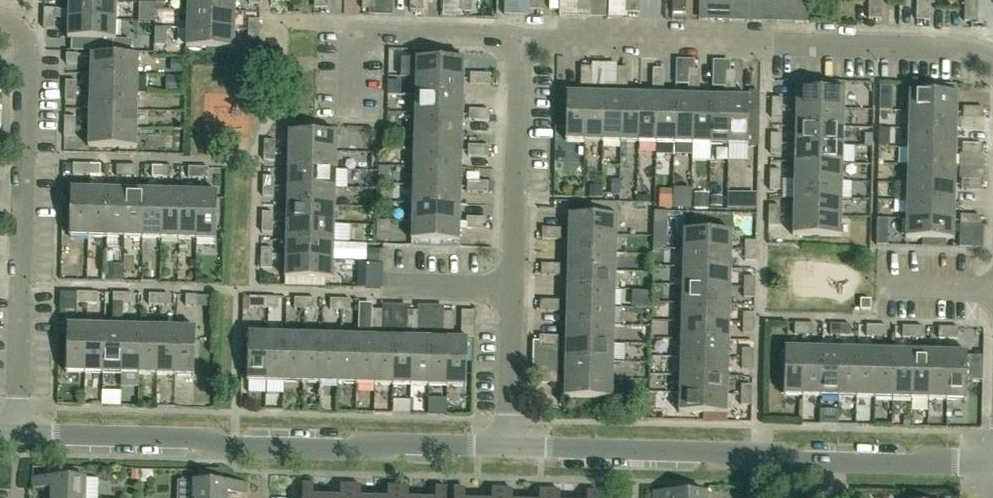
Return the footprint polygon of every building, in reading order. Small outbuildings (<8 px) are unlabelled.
[(68,0),(67,18),(116,20),(117,2),(68,0)] [(187,10),(235,11),(235,0),(188,0),(187,10)] [(376,0),(362,0),(362,8),(376,9),(376,0)] [(410,9),(424,10),(424,0),(410,0),(410,9)] [(544,0),(530,0),(530,9),(543,10),(544,0)] [(672,13),(685,13),(685,0),(672,0),(672,13)] [(869,8),(882,9),(883,0),(869,0),(869,8)] [(925,0),(917,0),(917,10),(930,10),(931,0),(925,0)] [(458,11),(465,11),(471,11),(472,1),(458,1),(458,11)] [(591,11),(592,1),(578,1),(578,11),(591,11)] [(979,2),(972,1),(965,1),(965,11),(978,12),(979,2)] [(639,12),(639,2),(626,2),(626,12),(639,12)] [(713,14),(713,4),(699,4),(699,14),(713,14)] [(761,16),(761,6),(747,5),(747,15),(761,16)] [(808,17),(809,7),(795,7),(795,17),(808,17)] [(44,8),(44,18),(55,18),(55,9),(44,8)] [(868,18),(875,19),(882,19),(882,9),(869,8),(868,18)] [(235,11),(187,10),(187,28),(235,29),(235,11)] [(916,20),(923,20),(930,20),(930,10),(917,10),(916,20)] [(978,22),(978,12),(965,11),(964,21),(978,22)] [(44,18),(44,28),(55,28),(55,18),(44,18)] [(115,39),(116,20),(67,18),(67,38),(115,39)] [(249,20),(249,29),(259,30),(259,20),(249,20)] [(234,48),(235,29),(187,28),(186,47),(234,48)] [(248,39),(259,39),(259,30),(249,29),(248,39)] [(143,52),(159,52),(159,39),(143,38),(143,52)] [(77,54),(67,54),(66,63),(77,64),(77,54)] [(91,54),(90,73),(138,74),(139,55),(91,54)] [(416,58),(415,77),(464,78),(465,60),(416,58)] [(592,67),(587,66),(581,66),(581,76),(592,77),(592,67)] [(628,68),(623,67),(617,67),(617,77),(628,78),(628,68)] [(664,69),(659,68),(653,68),(653,78),(664,78),(664,69)] [(689,69),(689,79),(700,79),(700,69),(689,69)] [(725,70),(725,80),(736,80),(736,70),(725,70)] [(138,74),(90,73),(90,91),(138,92),(138,74)] [(471,73),(471,79),(471,84),(481,84),(481,73),(471,73)] [(490,74),(481,73),(481,84),(489,85),(490,74)] [(581,86),(586,86),(592,87),(592,77),(581,76),(581,86)] [(415,77),(415,95),(464,96),(464,78),(415,77)] [(617,87),(622,87),(628,88),(628,78),(617,77),(617,87)] [(653,88),(658,88),(664,88),(664,78),(653,78),(653,88)] [(700,89),(700,79),(689,79),(689,89),(700,89)] [(736,90),(736,80),(725,80),(725,90),(736,90)] [(66,81),(65,90),(76,91),(76,81),(66,81)] [(171,84),(171,94),(188,94),(188,84),(171,84)] [(958,94),(957,94),(957,87),(958,87),(958,86),(929,85),(929,86),(929,93),(909,92),(909,112),(958,113),(958,94)] [(964,88),(965,99),(992,97),(992,86),(964,88)] [(65,90),(65,100),(76,100),(76,91),(65,90)] [(796,109),(845,110),(845,91),(796,90),(796,109)] [(137,110),(138,92),(90,91),(89,109),(137,110)] [(256,135),(257,93),(228,92),(227,135),(256,135)] [(566,141),(585,141),(586,93),(567,93),(566,141)] [(604,94),(586,93),(585,141),(603,142),(604,94)] [(604,94),(603,142),(621,142),(622,94),(604,94)] [(640,95),(622,94),(621,142),(639,143),(640,95)] [(415,95),(414,113),(463,114),(464,96),(415,95)] [(657,143),(658,95),(640,95),(639,143),(657,143)] [(676,96),(658,95),(657,143),(657,156),(674,156),(674,144),(675,144),(676,96)] [(693,144),(694,96),(676,96),(675,144),(693,144)] [(712,96),(694,96),(693,144),(711,145),(712,96)] [(712,96),(711,145),(729,145),(730,97),(712,96)] [(749,97),(730,97),(729,145),(758,146),(759,115),(748,114),(749,97)] [(772,108),(783,109),(783,99),(772,98),(772,108)] [(964,120),(974,120),(974,106),(964,106),(964,120)] [(984,120),(984,113),(984,106),(974,106),(974,120),(984,120)] [(782,119),(783,109),(772,108),(772,118),(782,119)] [(137,110),(89,109),(89,127),(137,128),(137,110)] [(470,109),(470,114),(470,120),(479,120),(479,109),(470,109)] [(489,120),(489,115),(489,109),(479,109),(479,120),(489,120)] [(796,109),(796,127),(844,128),(845,110),(796,109)] [(958,113),(909,112),(909,130),(957,131),(958,113)] [(414,113),(414,131),(463,132),(463,114),(414,113)] [(65,116),(65,126),(75,127),(76,117),(65,116)] [(75,127),(65,126),(64,136),(75,136),(75,127)] [(137,148),(137,128),(89,127),(89,146),(137,148)] [(796,127),(795,145),(844,146),(844,128),(796,127)] [(957,131),(909,130),(908,148),(957,149),(957,131)] [(414,131),(414,149),(462,150),(463,132),(414,131)] [(288,132),(288,151),(336,152),(337,133),(288,132)] [(771,144),(782,145),(782,135),(771,134),(771,144)] [(275,141),(265,140),(264,151),(275,151),(275,141)] [(963,142),(963,149),(963,156),(973,156),(973,142),(963,142)] [(983,142),(973,142),(973,156),(983,156),(983,142)] [(782,155),(782,145),(771,144),(771,154),(782,155)] [(469,145),(469,150),(469,156),(478,156),(478,145),(469,145)] [(488,156),(488,151),(488,145),(478,145),(478,156),(488,156)] [(795,145),(795,163),(843,164),(844,146),(795,145)] [(957,149),(908,148),(908,166),(956,167),(957,149)] [(414,149),(413,167),(462,168),(462,150),(414,149)] [(274,160),(275,151),(264,151),(264,160),(274,160)] [(336,152),(288,151),(287,169),(336,170),(336,152)] [(73,174),(90,175),(91,164),(73,163),(73,174)] [(795,163),(794,181),(843,182),(843,164),(795,163)] [(101,164),(91,164),(90,175),(100,175),(101,164)] [(117,164),(117,165),(116,175),(126,176),(127,165),(117,164)] [(137,165),(127,165),(126,176),(136,176),(137,165)] [(153,165),(152,166),(152,176),(162,176),(163,166),(153,165)] [(172,166),(163,166),(162,176),(172,177),(172,166)] [(188,166),(188,167),(188,177),(198,177),(198,166),(188,166)] [(208,167),(198,166),(198,177),(208,178),(208,167)] [(956,167),(908,166),(907,183),(956,185),(956,167)] [(413,167),(413,185),(462,186),(462,168),(413,167)] [(287,169),(287,187),(335,188),(336,170),(287,169)] [(770,180),(781,181),(781,171),(770,170),(770,180)] [(264,187),(273,187),(274,177),(264,177),(264,187)] [(608,178),(608,199),(626,199),(626,179),(608,178)] [(962,178),(962,185),(962,192),(972,192),(972,178),(962,178)] [(982,178),(972,178),(972,192),(982,192),(982,178)] [(781,191),(781,181),(770,180),(770,190),(781,191)] [(468,181),(468,186),(468,192),(477,192),(477,181),(468,181)] [(487,192),(487,187),(487,181),(477,181),(477,192),(487,192)] [(794,181),(794,199),(843,200),(843,182),(794,181)] [(956,185),(907,183),(907,201),(956,203),(956,185)] [(413,185),(412,203),(461,204),(462,186),(413,185)] [(89,237),(90,188),(71,187),(70,236),(89,237)] [(264,187),(264,197),(273,197),(273,187),(264,187)] [(335,188),(287,187),(286,205),(335,206),(335,188)] [(90,188),(89,237),(107,237),(108,188),(90,188)] [(108,188),(107,237),(125,238),(126,189),(108,188)] [(126,189),(125,238),(143,238),(144,189),(126,189)] [(144,189),(143,238),(161,239),(162,190),(144,189)] [(162,190),(161,239),(179,239),(180,190),(162,190)] [(180,190),(179,239),(197,239),(198,191),(180,190)] [(198,191),(197,239),(216,240),(217,191),(198,191)] [(755,194),(730,194),(730,210),(755,210),(755,194)] [(794,199),(793,217),(842,218),(843,200),(794,199)] [(956,203),(907,201),(906,219),(955,221),(956,203)] [(412,203),(412,221),(461,222),(461,204),(412,203)] [(286,205),(286,223),(335,224),(335,206),(286,205)] [(769,216),(780,217),(780,207),(770,206),(769,216)] [(665,247),(666,212),(654,211),(653,247),(665,247)] [(263,223),(273,223),(274,212),(263,212),(263,223)] [(961,228),(971,228),(971,214),(961,214),(961,228)] [(981,228),(981,221),(981,214),(971,214),(971,228),(981,228)] [(569,215),(568,234),(617,235),(617,216),(569,215)] [(780,227),(780,217),(769,216),(769,226),(780,227)] [(468,217),(467,222),(467,227),(476,228),(476,217),(468,217)] [(486,217),(476,217),(476,228),(486,228),(486,217)] [(842,218),(793,217),(793,236),(842,237),(842,218)] [(955,221),(906,219),(906,239),(955,240),(955,221)] [(460,241),(461,222),(412,221),(411,240),(460,241)] [(273,232),(273,223),(263,223),(263,232),(273,232)] [(335,224),(286,223),(285,241),(334,242),(335,224)] [(542,228),(542,233),(541,239),(551,239),(552,228),(542,228)] [(562,228),(552,228),(551,239),(561,239),(562,228)] [(684,231),(683,249),(732,250),(732,232),(684,231)] [(568,234),(568,252),(616,253),(617,235),(568,234)] [(285,241),(285,259),(334,260),(334,242),(285,241)] [(745,251),(756,251),(756,241),(745,241),(745,251)] [(262,248),(262,259),(272,259),(273,249),(262,248)] [(732,250),(683,249),(683,267),(731,268),(732,250)] [(755,260),(756,251),(745,251),(745,260),(755,260)] [(568,252),(567,270),(616,271),(616,253),(568,252)] [(272,259),(262,259),(262,267),(272,268),(272,259)] [(334,260),(285,259),(285,277),(333,278),(334,260)] [(550,275),(551,264),(541,264),(540,275),(550,275)] [(560,275),(561,270),(561,264),(551,264),(550,275),(560,275)] [(731,287),(731,268),(683,267),(682,285),(731,287)] [(567,270),(567,288),(615,289),(616,271),(567,270)] [(755,287),(755,277),(745,277),(744,287),(755,287)] [(731,287),(682,285),(682,303),(730,305),(731,287)] [(754,297),(755,287),(744,287),(744,296),(754,297)] [(567,288),(566,306),(615,307),(615,289),(567,288)] [(87,292),(77,292),(77,303),(87,303),(87,292)] [(97,292),(87,292),(87,303),(97,303),(97,292)] [(123,293),(113,293),(113,304),(123,304),(123,293)] [(133,293),(123,293),(123,304),(133,304),(133,293)] [(149,294),(149,305),(159,305),(159,294),(149,294)] [(169,294),(159,294),(159,305),(169,305),(169,294)] [(196,306),(196,295),(186,295),(186,305),(196,306)] [(268,307),(269,297),(259,297),(249,297),(249,307),(268,307)] [(269,297),(268,307),(278,308),(278,297),(269,297)] [(295,308),(304,308),(304,298),(295,298),(295,308)] [(304,298),(304,308),(314,309),(314,298),(304,298)] [(330,309),(340,310),(340,299),(331,299),(330,309)] [(350,310),(350,299),(340,299),(340,310),(350,310)] [(860,299),(860,309),(870,309),(871,299),(860,299)] [(540,300),(540,305),(539,311),(549,311),(550,300),(540,300)] [(550,300),(549,311),(559,311),(560,300),(550,300)] [(730,323),(730,305),(682,303),(681,321),(730,323)] [(566,306),(566,324),(614,325),(615,307),(566,306)] [(371,311),(371,321),(382,321),(382,311),(371,311)] [(407,312),(407,322),(418,322),(418,312),(407,312)] [(443,323),(454,323),(454,313),(443,313),(443,323)] [(744,323),(754,323),(754,313),(744,313),(744,323)] [(382,330),(382,321),(371,321),(371,330),(382,330)] [(730,323),(681,321),(681,339),(729,341),(730,323)] [(418,331),(418,322),(407,322),(407,330),(418,331)] [(443,331),(448,331),(454,332),(454,323),(443,323),(443,331)] [(753,333),(754,323),(744,323),(743,332),(753,333)] [(794,334),(804,334),(804,323),(794,323),(794,334)] [(814,324),(804,323),(804,334),(814,334),(814,324)] [(66,372),(85,373),(86,324),(67,324),(66,372)] [(86,324),(85,373),(103,373),(104,325),(86,324)] [(566,324),(565,342),(614,343),(614,325),(566,324)] [(830,335),(840,335),(840,324),(830,324),(830,335)] [(840,324),(840,335),(850,335),(850,324),(840,324)] [(103,373),(121,374),(122,325),(104,325),(103,373)] [(139,374),(140,325),(122,325),(121,374),(139,374)] [(158,326),(140,325),(139,374),(157,375),(158,326)] [(866,336),(876,336),(876,325),(866,325),(866,336)] [(876,325),(876,336),(886,336),(886,325),(876,325)] [(175,375),(176,326),(158,326),(157,375),(175,375)] [(195,327),(176,326),(175,375),(194,376),(195,327)] [(902,337),(912,337),(912,326),(902,326),(902,337)] [(922,337),(922,327),(922,326),(912,326),(912,337),(922,337)] [(938,338),(948,338),(948,327),(938,327),(938,338)] [(958,338),(958,328),(958,327),(948,327),(948,338),(958,338)] [(267,382),(268,334),(250,333),(248,381),(267,382)] [(286,334),(268,334),(267,382),(285,382),(286,334)] [(286,334),(285,382),(303,383),(304,335),(286,334)] [(322,335),(304,335),(303,383),(321,383),(322,335)] [(322,335),(321,383),(339,383),(340,335),(322,335)] [(358,336),(340,335),(339,383),(357,384),(358,336)] [(358,336),(357,384),(375,384),(376,336),(358,336)] [(394,337),(376,336),(375,384),(393,385),(394,337)] [(548,347),(549,336),(539,336),(538,347),(548,347)] [(558,347),(559,342),(559,336),(549,336),(548,347),(558,347)] [(394,337),(393,385),(411,385),(412,337),(394,337)] [(430,338),(412,337),(411,385),(429,386),(430,338)] [(430,338),(429,386),(447,386),(448,338),(430,338)] [(467,339),(448,338),(447,386),(466,387),(467,339)] [(729,359),(729,341),(681,339),(680,357),(729,359)] [(565,342),(565,360),(613,361),(614,343),(565,342)] [(802,396),(804,347),(785,347),(783,396),(802,396)] [(820,397),(822,348),(804,347),(802,396),(820,397)] [(838,397),(840,348),(822,348),(820,397),(838,397)] [(856,398),(858,349),(840,348),(838,397),(856,398)] [(742,359),(753,359),(753,349),(742,349),(742,359)] [(874,398),(876,349),(858,349),(856,398),(874,398)] [(892,399),(894,350),(876,349),(874,398),(892,399)] [(910,399),(912,350),(894,350),(892,399),(910,399)] [(928,399),(930,351),(912,350),(910,399),(928,399)] [(946,400),(948,351),(930,351),(928,399),(946,400)] [(948,351),(946,400),(965,400),(967,352),(948,351)] [(728,377),(729,359),(680,357),(680,375),(728,377)] [(752,368),(753,359),(742,359),(742,368),(752,368)] [(565,360),(564,378),(613,379),(613,361),(565,360)] [(538,372),(537,377),(537,383),(547,383),(548,372),(538,372)] [(558,372),(548,372),(547,383),(557,383),(558,372)] [(680,375),(679,394),(728,396),(728,377),(680,375)] [(612,398),(613,379),(564,378),(564,396),(612,398)] [(741,396),(752,396),(752,385),(742,385),(741,396)] [(727,413),(728,396),(679,394),(679,412),(727,413)] [(751,405),(752,396),(741,396),(741,404),(751,405)] [(398,412),(415,413),(416,401),(399,400),(398,412)] [(222,471),(202,471),(202,481),(221,482),(222,471)] [(52,497),(86,497),(86,478),(33,476),(33,487),(52,488),(52,497)] [(193,497),(228,497),(228,493),(246,494),(247,482),(221,482),(202,481),(194,481),(193,497)] [(327,497),(313,496),(313,484),(303,484),(303,497),(327,497)] [(351,485),(341,484),(340,497),(327,497),(351,497),(351,485)] [(351,497),(370,497),(361,497),(361,485),(351,485),(351,497)] [(399,486),(388,486),(388,497),(399,497),(399,486)] [(409,486),(399,486),(399,497),(409,497),(409,486)] [(447,487),(436,487),(435,497),(447,497),(447,487)] [(454,497),(465,497),(465,488),(454,488),(454,497)] [(502,489),(492,489),(492,497),(502,497),(502,489)] [(513,489),(502,489),(502,497),(513,497),(513,489)] [(550,490),(539,490),(539,497),(550,497),(550,490)]
